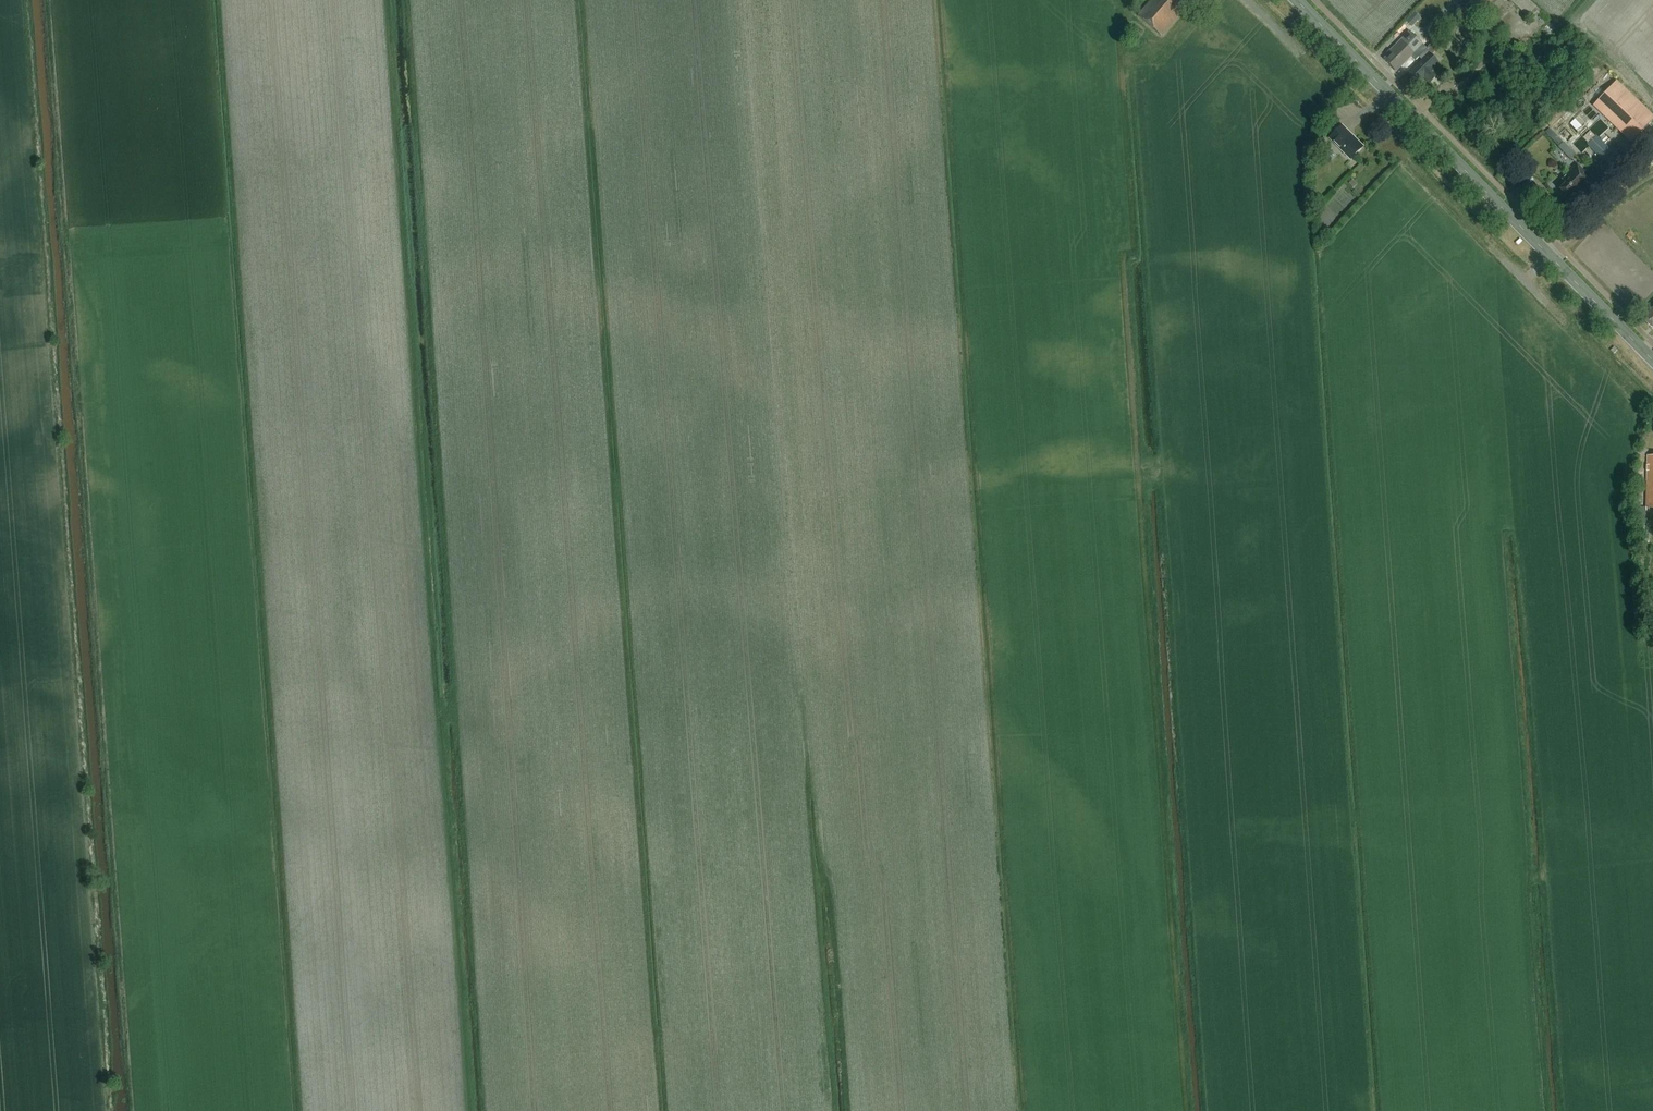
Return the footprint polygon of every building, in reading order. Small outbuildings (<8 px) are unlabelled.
[(1193,0),(1153,0),(1138,17),(1161,37),(1193,0)] [(1469,4),(1481,14),(1494,0),(1473,0),(1469,4)] [(1529,16),(1533,20),(1540,11),(1527,0),(1508,0),(1528,17),(1529,16)] [(1419,57),(1425,50),(1409,34),(1390,53),(1391,54),(1384,61),(1396,72),(1414,54),(1418,58),(1419,57)] [(1430,45),(1425,50),(1419,57),(1423,60),(1409,74),(1418,84),(1423,78),(1428,83),(1437,73),(1433,69),(1438,63),(1431,56),(1440,47),(1434,41),(1430,45)] [(1594,106),(1632,143),(1652,121),(1652,118),(1616,83),(1594,106)] [(1329,135),(1338,126),(1332,121),(1323,130),(1329,135)] [(1350,161),(1363,148),(1342,126),(1329,139),(1350,161)] [(1563,152),(1567,148),(1563,143),(1559,148),(1563,152)] [(1610,154),(1603,146),(1595,152),(1603,160),(1610,154)] [(1581,201),(1588,193),(1581,186),(1586,181),(1582,176),(1585,174),(1577,166),(1561,181),(1566,185),(1560,191),(1565,196),(1562,199),(1568,205),(1577,197),(1581,201)] [(1643,321),(1652,330),(1652,310),(1643,321)]
